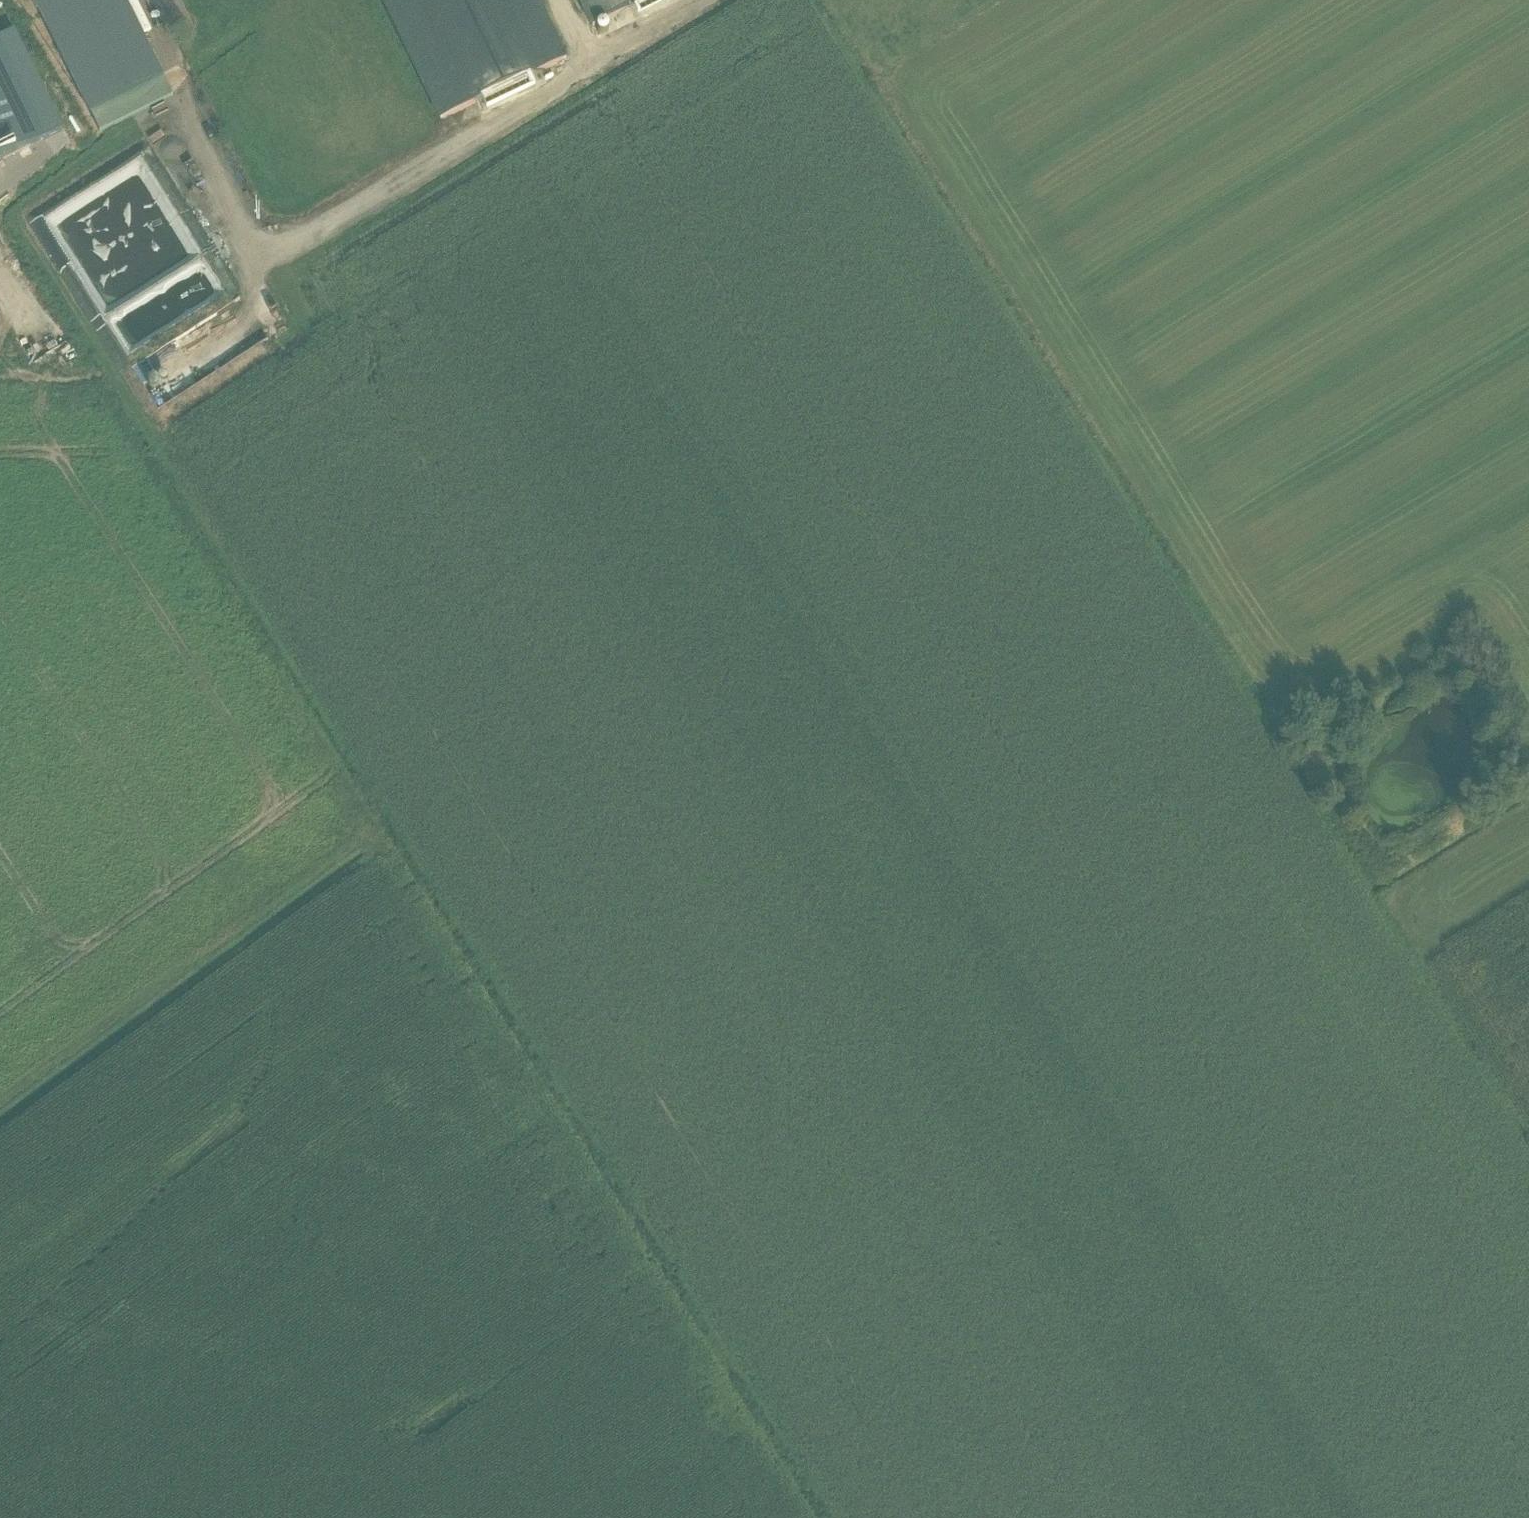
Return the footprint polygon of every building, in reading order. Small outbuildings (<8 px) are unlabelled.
[(100,132),(173,97),(126,0),(36,0),(100,132)] [(440,121),(565,60),(536,0),(382,0),(440,121)] [(591,28),(649,0),(578,0),(591,28)] [(51,136),(3,39),(0,40),(0,161),(51,136)] [(172,359),(139,373),(144,384),(177,370),(172,359)]
